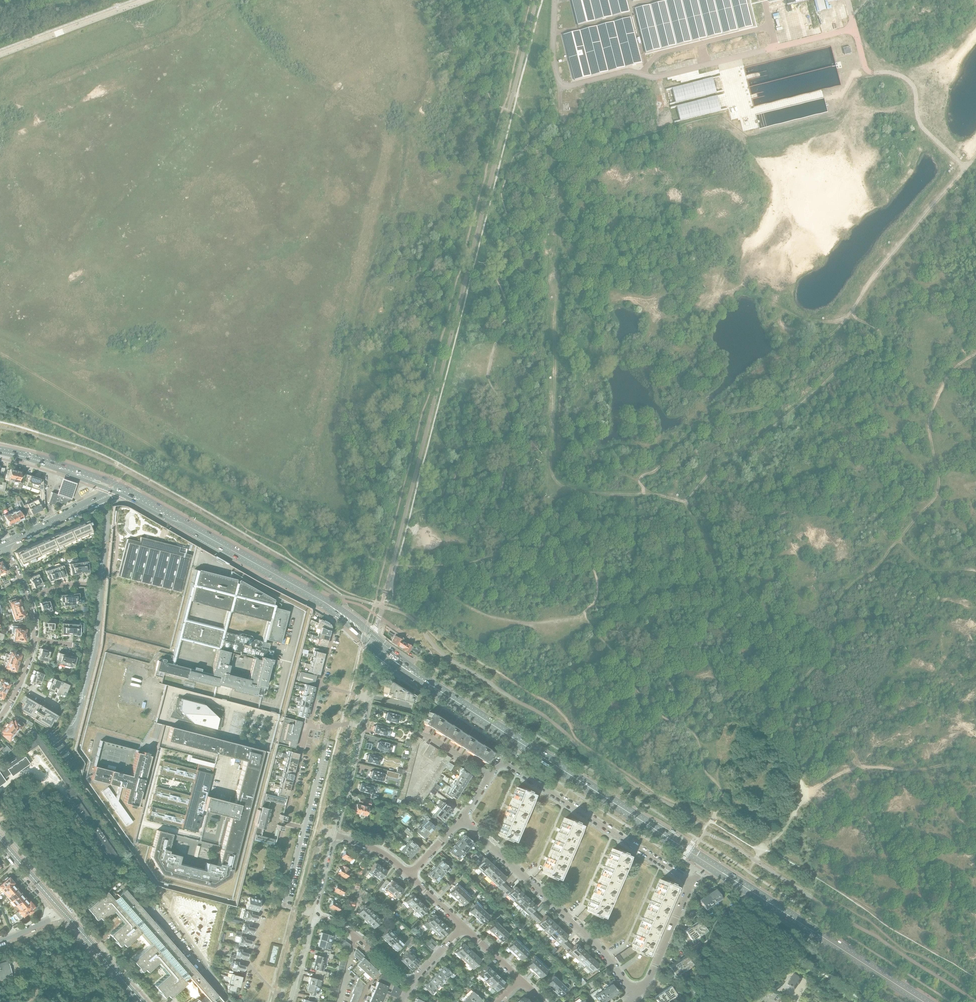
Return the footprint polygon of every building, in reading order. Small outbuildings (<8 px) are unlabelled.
[(578,25),(630,12),(628,0),(572,0),(578,25)] [(635,8),(646,53),(754,26),(748,3),(747,0),(669,0),(635,8)] [(817,11),(829,8),(828,3),(838,1),(838,0),(814,0),(817,11)] [(781,14),(774,16),(778,31),(785,30),(781,14)] [(631,17),(608,23),(563,35),(575,80),(643,63),(631,17)] [(12,482),(15,471),(10,469),(9,470),(7,470),(5,478),(10,479),(10,480),(12,481),(12,482)] [(15,471),(12,482),(11,486),(12,486),(13,482),(14,482),(14,480),(18,481),(19,476),(21,477),(22,473),(20,473),(20,472),(15,471)] [(31,488),(34,476),(31,475),(31,476),(25,474),(23,483),(22,485),(31,488)] [(39,490),(39,494),(44,494),(43,480),(42,480),(37,478),(38,477),(34,476),(31,488),(39,490)] [(62,479),(56,495),(71,500),(76,484),(62,479)] [(65,504),(68,498),(54,493),(51,492),(48,503),(51,504),(53,505),(53,504),(60,507),(62,503),(65,504)] [(44,508),(44,494),(39,494),(40,498),(31,501),(36,512),(39,511),(39,510),(44,508)] [(18,495),(14,497),(16,502),(18,501),(21,508),(24,507),(23,505),(21,500),(20,500),(18,495)] [(36,512),(31,501),(23,505),(24,507),(28,516),(33,513),(33,514),(36,512)] [(13,512),(17,521),(21,519),(22,518),(18,509),(17,507),(15,508),(16,510),(16,511),(13,512)] [(13,523),(17,521),(13,512),(13,511),(11,512),(11,513),(9,514),(13,523)] [(1,517),(4,516),(6,521),(5,521),(5,522),(6,524),(7,524),(8,525),(13,523),(9,514),(8,513),(6,514),(6,515),(4,516),(3,515),(1,516),(0,513),(0,514),(0,518),(1,517)] [(68,528),(75,544),(80,541),(80,540),(86,536),(87,538),(92,536),(88,525),(89,525),(87,520),(68,528)] [(75,544),(68,528),(50,536),(57,552),(63,549),(62,547),(65,546),(69,544),(69,546),(75,544)] [(52,554),(57,552),(50,536),(33,544),(40,559),(45,557),(44,555),(51,552),(52,554)] [(118,574),(118,575),(181,591),(190,555),(185,553),(178,552),(180,547),(162,542),(160,542),(158,541),(149,539),(140,537),(139,542),(127,539),(125,547),(124,550),(122,560),(122,561),(119,570),(119,571),(119,573),(118,574)] [(40,559),(33,544),(14,552),(17,558),(18,558),(22,567),(27,565),(27,563),(33,560),(34,562),(40,559)] [(78,562),(79,573),(89,572),(87,561),(78,562)] [(70,575),(79,573),(78,562),(69,564),(70,575)] [(54,568),(57,578),(66,576),(63,565),(54,568)] [(48,581),(57,578),(54,568),(45,571),(48,581)] [(238,579),(236,579),(236,578),(219,574),(205,571),(199,569),(199,570),(195,569),(172,660),(159,657),(154,675),(162,677),(163,672),(169,673),(217,685),(218,683),(232,687),(232,689),(252,694),(260,697),(263,687),(264,683),(263,683),(264,681),(264,679),(264,678),(268,662),(269,662),(269,661),(270,659),(272,650),(268,649),(269,645),(270,643),(265,642),(266,639),(280,643),(288,610),(274,606),(274,604),(271,603),(272,599),(239,579),(238,579)] [(42,584),(37,574),(29,578),(33,588),(42,584)] [(69,594),(70,605),(79,604),(79,603),(84,603),(83,600),(79,600),(78,593),(69,594)] [(70,605),(69,594),(60,595),(61,606),(70,605)] [(10,608),(20,605),(20,603),(20,602),(20,601),(19,600),(18,599),(15,599),(15,598),(8,600),(10,606),(10,608)] [(51,610),(48,600),(39,602),(42,613),(51,610)] [(12,613),(22,610),(22,608),(22,607),(21,606),(20,605),(10,608),(12,613)] [(22,610),(12,613),(13,619),(14,619),(15,621),(13,621),(11,621),(11,624),(13,623),(16,623),(15,621),(21,619),(21,618),(24,617),(24,616),(24,615),(24,614),(23,613),(23,612),(22,610)] [(311,620),(310,621),(320,626),(320,627),(323,628),(329,630),(330,626),(329,624),(327,623),(327,622),(323,620),(323,621),(319,619),(319,620),(317,623),(316,622),(314,621),(313,621),(311,620)] [(328,635),(329,630),(323,628),(320,627),(320,626),(310,621),(309,623),(312,625),(315,627),(319,629),(318,633),(328,635)] [(52,634),(53,623),(43,622),(43,633),(52,634)] [(61,634),(70,635),(71,624),(61,623),(61,634)] [(71,624),(70,635),(79,635),(80,624),(71,624)] [(325,646),(326,641),(308,636),(307,638),(311,639),(311,638),(316,640),(315,643),(325,646)] [(400,647),(403,642),(402,641),(403,639),(400,637),(398,638),(395,636),(391,641),(400,647)] [(403,642),(400,647),(408,652),(409,651),(412,647),(403,642)] [(47,661),(49,650),(40,648),(38,659),(47,661)] [(303,653),(303,654),(322,658),(323,653),(321,653),(322,650),(314,648),(313,651),(312,654),(308,653),(308,652),(304,651),(303,653)] [(9,657),(18,660),(19,659),(19,658),(20,657),(20,656),(20,655),(20,653),(17,652),(16,653),(11,652),(10,654),(5,653),(4,656),(9,657)] [(55,663),(64,665),(67,655),(58,652),(55,663)] [(320,664),(322,658),(303,654),(303,656),(307,657),(307,656),(312,658),(311,661),(320,664)] [(67,655),(64,665),(73,668),(76,657),(67,655)] [(6,662),(16,666),(17,664),(18,663),(18,662),(18,661),(18,660),(9,657),(8,660),(7,660),(6,662)] [(16,667),(16,666),(6,662),(5,664),(6,665),(5,668),(10,669),(10,671),(14,672),(14,671),(15,671),(15,670),(16,668),(16,667)] [(318,674),(319,669),(300,664),(300,666),(304,667),(309,668),(308,672),(318,674)] [(38,685),(43,674),(40,672),(40,673),(34,670),(30,680),(32,681),(32,682),(38,684),(38,685)] [(314,685),(316,675),(300,671),(298,680),(314,685)] [(7,688),(7,687),(8,686),(9,685),(9,684),(9,683),(10,682),(6,680),(6,681),(2,679),(3,677),(0,676),(0,685),(7,688)] [(55,692),(59,681),(57,680),(51,678),(48,684),(47,687),(49,688),(49,689),(55,692)] [(397,699),(398,695),(396,695),(396,692),(393,692),(395,685),(386,679),(384,687),(385,687),(384,690),(382,696),(386,697),(387,697),(397,699)] [(59,681),(55,692),(56,690),(58,691),(57,692),(64,695),(63,695),(64,695),(68,684),(65,683),(59,681)] [(398,695),(397,699),(407,702),(411,703),(413,698),(412,698),(413,695),(400,686),(399,688),(398,695)] [(312,697),(313,692),(295,687),(294,689),(298,690),(303,691),(302,695),(312,697)] [(310,702),(312,697),(302,695),(300,694),(299,697),(296,697),(292,696),(292,698),(310,702)] [(47,728),(56,712),(44,705),(43,706),(26,697),(18,709),(30,716),(35,719),(34,721),(47,728)] [(204,704),(180,698),(179,709),(192,723),(215,729),(216,723),(217,717),(204,704)] [(309,707),(310,702),(292,698),(291,700),(295,701),(295,700),(300,702),(299,704),(299,705),(309,707)] [(290,706),(289,708),(308,713),(309,707),(299,705),(296,704),(296,708),(294,707),(290,706)] [(287,707),(286,710),(292,712),(293,711),(295,711),(295,712),(296,715),(296,716),(300,717),(299,721),(300,721),(304,722),(305,718),(306,718),(308,713),(289,708),(287,707)] [(396,722),(398,715),(394,714),(391,713),(386,712),(386,713),(385,713),(384,718),(385,718),(385,719),(396,722)] [(433,723),(438,716),(436,715),(436,716),(429,712),(423,722),(432,728),(435,724),(433,723)] [(432,728),(438,732),(445,722),(438,718),(439,717),(438,716),(433,723),(435,724),(432,728)] [(297,735),(300,721),(284,717),(283,717),(280,730),(276,743),(294,748),(294,747),(297,735)] [(8,724),(16,731),(20,726),(18,724),(18,723),(16,721),(15,722),(14,720),(12,722),(11,720),(8,724)] [(449,733),(453,726),(452,725),(451,726),(445,722),(438,732),(445,736),(448,732),(449,733)] [(16,731),(8,724),(4,729),(13,736),(17,732),(16,731)] [(390,731),(387,730),(386,730),(387,728),(375,725),(375,726),(374,726),(372,731),(374,731),(373,732),(377,733),(377,734),(381,734),(385,735),(386,735),(389,736),(390,731)] [(171,833),(157,830),(152,848),(150,856),(160,874),(212,887),(230,876),(262,750),(235,743),(171,726),(167,741),(217,754),(244,761),(242,768),(235,798),(230,796),(229,801),(206,795),(202,810),(225,816),(224,820),(229,821),(218,862),(217,865),(205,862),(203,869),(177,862),(179,855),(167,852),(171,833)] [(445,736),(454,742),(460,732),(457,729),(454,727),(453,726),(449,733),(448,732),(445,736)] [(13,736),(4,729),(1,732),(3,733),(2,735),(3,736),(3,737),(5,739),(6,738),(8,740),(12,736),(13,736)] [(464,743),(469,736),(467,735),(466,736),(465,735),(460,732),(454,742),(462,747),(465,743),(464,743)] [(469,752),(476,742),(469,737),(469,736),(464,743),(465,743),(462,747),(469,752)] [(61,742),(55,746),(55,747),(58,751),(62,756),(58,759),(63,766),(66,763),(67,763),(69,762),(71,760),(73,759),(66,749),(64,747),(61,742)] [(389,751),(391,745),(387,743),(383,742),(383,743),(379,742),(379,743),(378,742),(376,747),(378,747),(377,748),(381,749),(380,752),(385,753),(385,750),(389,751)] [(479,752),(484,746),(482,745),(482,746),(476,742),(469,752),(475,756),(478,752),(479,752)] [(478,752),(475,756),(484,761),(491,751),(484,747),(485,746),(484,746),(479,752),(478,752)] [(130,775),(94,765),(90,779),(119,786),(116,798),(108,787),(101,791),(126,826),(132,822),(118,801),(121,787),(126,788),(123,802),(128,803),(127,806),(132,807),(133,805),(136,806),(140,791),(139,790),(142,779),(143,779),(149,755),(146,754),(146,752),(141,751),(141,753),(136,751),(130,775)] [(24,757),(23,756),(25,754),(24,753),(15,760),(5,766),(3,763),(0,764),(0,785),(6,781),(4,778),(10,774),(12,776),(30,764),(25,756),(24,757)] [(275,753),(275,756),(277,756),(276,758),(280,759),(280,757),(281,757),(283,757),(283,761),(285,761),(295,764),(296,758),(277,754),(275,753)] [(378,764),(379,757),(368,754),(367,755),(366,755),(365,760),(366,760),(366,761),(370,762),(370,763),(373,764),(374,763),(378,764)] [(274,758),(273,764),(293,769),(295,764),(285,761),(284,764),(279,763),(280,761),(276,760),(276,759),(274,758)] [(272,767),(272,768),(276,769),(276,768),(276,767),(278,767),(283,768),(282,772),(292,774),(293,769),(273,764),(272,767)] [(458,775),(467,781),(470,775),(468,773),(468,772),(462,768),(459,772),(460,772),(458,775)] [(370,771),(369,776),(370,776),(370,777),(384,781),(385,776),(397,779),(399,773),(396,773),(387,770),(386,774),(379,772),(378,771),(378,772),(376,771),(376,772),(372,771),(371,772),(370,771)] [(279,774),(278,776),(291,779),(292,774),(282,772),(280,771),(279,774)] [(270,776),(269,778),(275,780),(276,778),(276,777),(280,779),(279,782),(289,784),(291,779),(278,776),(273,775),(270,774),(270,776)] [(463,787),(467,781),(458,775),(456,778),(455,778),(453,781),(463,787)] [(463,787),(453,781),(451,784),(452,784),(450,787),(459,793),(463,787)] [(359,790),(362,791),(362,792),(366,793),(366,792),(371,793),(370,798),(376,799),(377,795),(374,794),(376,787),(360,783),(360,784),(359,784),(358,789),(359,789),(359,790)] [(122,856),(90,811),(90,810),(88,807),(88,806),(87,806),(85,804),(86,804),(86,803),(85,803),(83,801),(83,800),(82,800),(81,797),(81,796),(80,796),(72,785),(64,791),(70,799),(67,801),(87,828),(90,831),(88,832),(98,846),(99,845),(109,859),(114,856),(117,859),(122,856)] [(287,795),(288,790),(269,785),(269,787),(273,788),(278,789),(277,792),(273,791),(273,792),(287,795)] [(455,799),(459,793),(450,787),(448,790),(447,790),(445,794),(449,796),(449,797),(451,798),(452,798),(452,797),(455,799)] [(511,802),(523,807),(529,792),(525,790),(526,789),(522,788),(522,789),(517,787),(516,789),(511,802)] [(287,795),(273,792),(272,795),(264,793),(259,810),(257,809),(254,822),(256,823),(251,843),(253,843),(254,840),(261,842),(265,843),(272,845),(274,839),(260,836),(262,828),(263,828),(265,820),(266,818),(266,817),(266,816),(268,809),(267,808),(269,800),(283,804),(284,798),(286,799),(287,795)] [(364,815),(366,806),(366,805),(369,806),(370,800),(359,798),(358,803),(358,804),(355,803),(353,812),(359,813),(358,816),(363,817),(364,814),(364,815)] [(443,802),(438,807),(447,815),(448,815),(452,810),(443,802)] [(515,824),(523,807),(511,802),(503,819),(515,824)] [(442,820),(447,815),(438,807),(433,813),(433,814),(443,821),(442,820)] [(422,826),(428,832),(430,829),(431,830),(434,827),(430,822),(432,820),(426,815),(423,818),(426,821),(422,826)] [(557,836),(569,841),(577,823),(574,821),(573,821),(574,820),(570,818),(569,820),(565,818),(559,832),(557,836)] [(509,839),(515,824),(503,819),(497,833),(496,832),(494,834),(499,838),(501,836),(502,836),(501,837),(505,839),(505,837),(507,838),(509,839)] [(428,832),(422,826),(419,824),(417,827),(418,828),(415,831),(422,838),(423,837),(424,839),(427,836),(425,835),(428,832)] [(413,835),(412,834),(406,828),(403,831),(411,838),(413,835)] [(459,840),(468,848),(470,846),(471,846),(472,845),(471,845),(473,843),(468,838),(464,835),(462,837),(459,840)] [(561,859),(569,841),(557,836),(555,840),(549,853),(561,859)] [(405,845),(413,853),(418,847),(410,840),(410,841),(408,843),(405,845)] [(454,846),(456,847),(463,853),(466,851),(467,851),(469,849),(459,840),(458,842),(457,842),(454,845),(454,846)] [(408,858),(413,853),(405,845),(403,844),(399,849),(400,851),(408,858)] [(464,854),(456,847),(454,846),(453,847),(448,851),(452,855),(451,855),(454,857),(457,860),(458,859),(461,856),(461,857),(464,854)] [(607,862),(619,868),(625,853),(621,852),(621,851),(620,850),(618,849),(617,850),(613,848),(611,852),(607,862)] [(351,857),(353,855),(345,850),(341,857),(342,857),(342,858),(344,860),(345,859),(349,861),(351,857)] [(475,862),(481,856),(479,853),(474,859),(473,860),(475,862)] [(549,853),(542,871),(542,872),(545,874),(546,874),(545,875),(549,877),(550,875),(553,877),(561,859),(549,853)] [(481,871),(489,862),(486,859),(484,857),(484,858),(481,856),(475,862),(473,864),(481,871)] [(436,865),(444,872),(446,874),(449,871),(447,869),(449,868),(440,860),(439,862),(438,861),(436,864),(436,865)] [(454,868),(456,866),(450,860),(448,863),(454,868)] [(486,876),(494,867),(491,864),(489,862),(481,871),(486,876)] [(611,884),(619,868),(607,862),(599,879),(611,884)] [(374,874),(380,866),(378,865),(375,863),(369,871),(370,870),(373,872),(372,873),(373,874),(374,874)] [(348,872),(349,871),(348,871),(349,868),(343,865),(342,867),(341,867),(340,868),(339,867),(337,871),(338,872),(337,874),(345,878),(346,878),(350,872),(348,872)] [(444,872),(436,865),(434,866),(431,869),(432,869),(431,869),(439,877),(442,875),(443,875),(443,874),(444,872)] [(380,866),(374,874),(373,876),(372,878),(374,879),(376,877),(379,880),(383,874),(384,875),(386,873),(385,872),(386,871),(385,870),(380,866)] [(486,876),(491,881),(499,872),(496,869),(494,867),(486,876)] [(439,877),(431,869),(430,871),(429,871),(427,873),(427,874),(432,879),(431,880),(433,882),(434,881),(435,882),(437,879),(438,880),(439,879),(438,878),(439,877)] [(536,875),(540,879),(545,874),(542,872),(542,871),(540,870),(536,875)] [(499,872),(491,881),(496,886),(501,890),(501,889),(505,885),(501,881),(505,877),(504,877),(505,877),(501,874),(499,872)] [(13,883),(11,880),(10,878),(9,878),(8,878),(6,876),(3,879),(4,881),(0,885),(0,889),(2,891),(13,883)] [(604,901),(611,884),(599,879),(592,896),(604,901)] [(653,896),(665,901),(672,884),(669,883),(669,881),(666,880),(665,881),(660,879),(659,883),(653,896)] [(377,891),(384,882),(381,880),(374,889),(377,891)] [(390,893),(397,885),(391,880),(384,888),(384,889),(384,890),(386,892),(387,891),(390,893)] [(2,891),(6,896),(17,887),(16,887),(16,886),(15,885),(14,885),(13,883),(2,891)] [(341,895),(344,888),(337,884),(333,890),(341,895)] [(397,885),(390,893),(393,896),(392,897),(394,899),(395,898),(402,889),(397,885)] [(455,898),(464,889),(459,885),(457,887),(456,885),(447,895),(450,898),(452,895),(455,898)] [(511,890),(505,885),(501,889),(507,895),(506,895),(510,899),(511,898),(512,899),(520,891),(515,886),(511,890)] [(6,896),(10,901),(21,892),(20,892),(20,891),(19,890),(18,889),(17,887),(6,896)] [(158,962),(168,974),(154,986),(161,993),(160,994),(163,997),(167,994),(169,997),(184,984),(185,985),(187,983),(181,977),(186,974),(205,995),(200,999),(198,996),(196,998),(197,999),(193,1001),(223,1001),(163,933),(164,932),(165,932),(154,920),(153,921),(125,889),(113,899),(107,892),(87,909),(94,916),(94,917),(96,920),(100,917),(102,920),(113,911),(123,922),(110,934),(116,942),(119,946),(122,943),(125,946),(127,943),(139,933),(149,945),(132,960),(139,968),(138,968),(141,971),(144,968),(147,971),(158,962)] [(459,907),(468,897),(467,895),(468,894),(464,889),(455,898),(458,902),(456,904),(459,907)] [(707,894),(713,903),(716,900),(721,898),(721,897),(720,898),(718,895),(719,894),(715,889),(707,894)] [(513,901),(517,905),(525,896),(520,891),(512,899),(514,901),(513,901)] [(10,901),(15,906),(25,897),(25,896),(24,895),(23,894),(21,892),(10,901)] [(408,906),(408,907),(416,898),(415,897),(413,895),(412,895),(411,894),(404,901),(409,905),(408,906)] [(713,903),(707,894),(699,900),(702,905),(703,905),(705,908),(709,905),(713,903)] [(257,911),(260,900),(258,899),(256,898),(256,897),(252,896),(252,897),(248,896),(245,908),(257,911)] [(523,909),(530,901),(525,896),(517,905),(520,908),(521,907),(523,909)] [(598,915),(604,901),(592,896),(588,906),(587,909),(586,910),(590,912),(591,912),(590,913),(594,915),(594,914),(596,914),(598,915)] [(658,918),(665,901),(653,896),(646,913),(658,918)] [(15,906),(19,910),(29,902),(29,901),(28,900),(28,899),(27,899),(25,897),(15,906)] [(413,912),(421,903),(420,902),(418,900),(416,898),(408,907),(409,907),(410,906),(414,910),(413,911),(413,912)] [(336,912),(340,905),(332,900),(329,907),(336,912)] [(528,914),(533,919),(537,914),(534,912),(532,909),(535,906),(530,901),(523,909),(524,910),(523,911),(527,915),(528,914)] [(29,902),(19,910),(19,911),(17,912),(12,915),(14,917),(16,915),(15,914),(17,912),(19,914),(17,915),(19,919),(27,912),(28,913),(32,911),(30,909),(33,906),(33,905),(32,904),(31,903),(29,902)] [(474,917),(483,908),(477,902),(475,903),(466,913),(469,916),(471,914),(474,917)] [(423,905),(421,903),(413,912),(412,913),(414,915),(416,913),(420,915),(427,908),(425,907),(426,907),(423,905)] [(361,918),(369,909),(364,904),(363,905),(362,904),(359,907),(360,909),(357,913),(359,915),(358,915),(361,918)] [(479,925),(488,915),(486,914),(488,912),(483,908),(474,917),(478,920),(476,922),(479,925)] [(585,908),(581,913),(585,917),(590,912),(586,910),(587,909),(585,908)] [(373,917),(375,915),(373,913),(369,909),(361,918),(362,918),(364,920),(367,923),(373,917)] [(255,920),(256,915),(250,913),(250,912),(247,911),(245,920),(248,921),(248,920),(252,921),(253,919),(255,920)] [(385,919),(387,921),(393,915),(390,913),(385,919)] [(651,935),(658,918),(646,913),(639,929),(651,935)] [(436,921),(438,919),(437,918),(438,918),(435,916),(433,914),(427,921),(426,922),(428,924),(429,924),(431,926),(436,921)] [(539,926),(542,929),(550,920),(550,919),(547,916),(547,917),(545,915),(542,918),(537,914),(533,919),(535,921),(537,923),(539,925),(538,926),(539,927),(539,926)] [(373,917),(367,923),(370,926),(371,926),(373,927),(376,924),(377,925),(380,922),(380,921),(379,920),(380,919),(375,915),(373,917)] [(411,926),(414,929),(420,921),(418,919),(416,921),(413,925),(411,926)] [(437,931),(443,924),(438,919),(436,921),(431,926),(431,927),(433,929),(434,928),(437,931)] [(548,934),(556,925),(555,924),(553,921),(552,922),(550,920),(551,920),(550,920),(542,929),(544,930),(543,931),(544,932),(545,931),(548,934)] [(420,921),(414,929),(416,931),(423,924),(420,921)] [(494,935),(502,925),(498,921),(496,923),(494,921),(485,931),(488,934),(490,932),(494,935)] [(699,921),(692,926),(698,936),(706,930),(703,926),(702,926),(699,921)] [(252,933),(253,928),(247,926),(247,925),(244,924),(241,932),(245,933),(245,932),(249,933),(249,932),(252,933)] [(443,924),(437,931),(440,934),(439,935),(441,936),(443,935),(444,934),(448,929),(446,927),(447,926),(445,925),(444,925),(443,924)] [(502,925),(494,935),(497,938),(495,940),(498,943),(507,933),(506,931),(507,930),(502,925)] [(553,939),(561,930),(560,929),(561,929),(558,926),(557,927),(556,925),(548,934),(549,935),(548,936),(549,937),(550,936),(553,939)] [(686,933),(683,936),(687,943),(691,940),(692,941),(693,943),(697,940),(696,938),(699,936),(698,936),(692,926),(691,926),(684,931),(686,933)] [(385,941),(394,931),(392,933),(387,928),(380,936),(382,938),(385,941)] [(643,953),(651,935),(639,929),(633,944),(631,947),(631,948),(633,949),(635,950),(635,951),(638,953),(639,952),(643,953)] [(559,943),(564,948),(568,943),(563,939),(567,935),(566,934),(563,931),(563,932),(561,930),(553,939),(554,940),(554,941),(555,942),(555,941),(559,944),(559,943)] [(390,945),(399,936),(397,937),(393,933),(395,932),(394,931),(385,941),(387,943),(390,946),(390,945)] [(319,939),(329,942),(330,938),(335,939),(336,934),(326,932),(326,934),(321,932),(319,939)] [(239,934),(235,933),(235,935),(236,935),(234,942),(239,943),(238,945),(242,946),(242,945),(246,946),(246,945),(249,945),(250,940),(243,939),(244,937),(240,936),(238,936),(239,934)] [(399,936),(390,945),(392,947),(392,948),(395,950),(396,950),(403,943),(398,938),(400,936),(399,936)] [(406,946),(412,939),(413,938),(411,936),(404,944),(406,946)] [(430,942),(435,946),(437,944),(431,938),(430,937),(428,940),(430,942)] [(510,950),(513,953),(522,943),(515,937),(505,949),(508,952),(510,950)] [(321,947),(320,951),(330,954),(331,949),(328,948),(328,946),(329,942),(319,939),(318,946),(321,947)] [(412,939),(406,946),(409,949),(415,942),(412,939)] [(461,957),(468,949),(463,943),(456,951),(458,953),(457,954),(460,958),(461,957)] [(522,943),(513,953),(516,956),(514,958),(517,961),(528,949),(522,943)] [(574,956),(581,949),(576,944),(572,947),(568,943),(564,948),(568,952),(569,951),(574,956)] [(431,951),(424,944),(422,946),(428,953),(431,951)] [(245,958),(247,953),(240,951),(241,950),(237,949),(235,958),(238,959),(239,957),(242,958),(243,957),(245,958)] [(408,951),(400,960),(405,965),(413,956),(415,954),(410,949),(408,951)] [(466,963),(474,954),(468,949),(461,957),(464,959),(463,960),(466,963)] [(574,956),(580,961),(586,953),(581,949),(574,956)] [(315,955),(314,961),(323,964),(325,957),(329,958),(330,954),(320,951),(319,956),(315,955)] [(580,961),(585,965),(591,958),(586,953),(580,961)] [(474,954),(466,963),(469,965),(470,964),(473,967),(480,960),(474,954)] [(678,961),(684,970),(692,964),(686,955),(678,961)] [(413,956),(405,965),(410,970),(415,964),(416,964),(417,963),(416,963),(418,961),(413,956)] [(529,968),(533,971),(541,962),(535,956),(524,967),(527,970),(529,968)] [(353,994),(359,996),(365,984),(377,971),(365,959),(362,957),(359,960),(350,970),(358,978),(352,993),(353,994)] [(592,958),(585,965),(584,966),(585,967),(585,966),(590,970),(589,971),(590,972),(594,967),(595,968),(597,966),(597,965),(598,964),(592,958)] [(11,972),(9,966),(10,966),(10,965),(9,965),(8,961),(0,964),(0,980),(9,977),(7,973),(11,971),(11,972)] [(322,970),(323,964),(314,961),(312,968),(316,969),(315,974),(324,976),(325,971),(322,970)] [(675,976),(684,970),(678,961),(669,967),(675,976)] [(242,970),(243,965),(237,964),(237,963),(234,962),(232,970),(235,971),(235,970),(239,971),(240,970),(242,970)] [(541,962),(533,971),(536,974),(534,976),(537,979),(548,967),(541,962)] [(438,971),(446,979),(449,976),(451,978),(455,975),(452,972),(451,974),(447,970),(448,970),(444,964),(443,966),(438,971)] [(484,980),(492,971),(492,970),(489,967),(489,968),(486,966),(478,974),(480,976),(479,977),(480,978),(481,977),(484,980)] [(446,979),(438,971),(433,976),(441,984),(446,979)] [(487,982),(490,985),(498,976),(497,976),(497,975),(494,973),(492,971),(484,980),(486,982),(485,982),(486,983),(487,982)] [(308,984),(317,986),(318,982),(319,982),(320,980),(323,980),(324,976),(315,974),(314,978),(310,977),(308,984)] [(794,988),(801,979),(794,974),(791,979),(790,979),(787,983),(788,984),(788,985),(789,985),(794,988)] [(552,989),(561,980),(556,975),(554,977),(553,976),(543,985),(546,988),(549,986),(552,989)] [(371,988),(383,994),(389,980),(380,976),(378,980),(375,987),(372,985),(371,988)] [(441,984),(433,976),(428,981),(436,989),(441,984)] [(498,976),(490,985),(488,987),(490,989),(491,988),(492,987),(495,991),(496,989),(497,990),(499,987),(504,982),(503,981),(500,978),(498,976)] [(229,981),(228,984),(238,987),(239,982),(221,977),(221,979),(224,980),(229,981)] [(561,980),(552,989),(555,992),(553,994),(556,997),(562,991),(563,992),(568,987),(569,986),(569,985),(568,984),(568,983),(567,983),(566,982),(565,983),(564,983),(561,980)] [(432,994),(436,989),(428,981),(423,987),(424,987),(423,988),(426,990),(432,994)] [(236,992),(238,987),(228,984),(225,983),(224,985),(227,986),(227,989),(228,990),(228,992),(232,993),(233,991),(236,992)] [(310,991),(309,996),(315,997),(318,998),(320,994),(316,993),(317,990),(316,990),(317,986),(308,984),(306,990),(310,991)] [(611,984),(601,990),(606,998),(616,991),(611,984)] [(662,991),(668,999),(676,994),(671,987),(672,986),(671,985),(670,986),(670,985),(662,991)] [(380,1001),(383,994),(371,988),(368,996),(373,998),(380,1001)] [(590,994),(593,999),(595,999),(597,1001),(601,1001),(606,998),(601,990),(599,988),(590,994)] [(473,1001),(478,1001),(481,999),(472,991),(467,996),(473,1001)] [(662,991),(654,996),(657,1001),(664,1001),(668,999),(662,991)]
